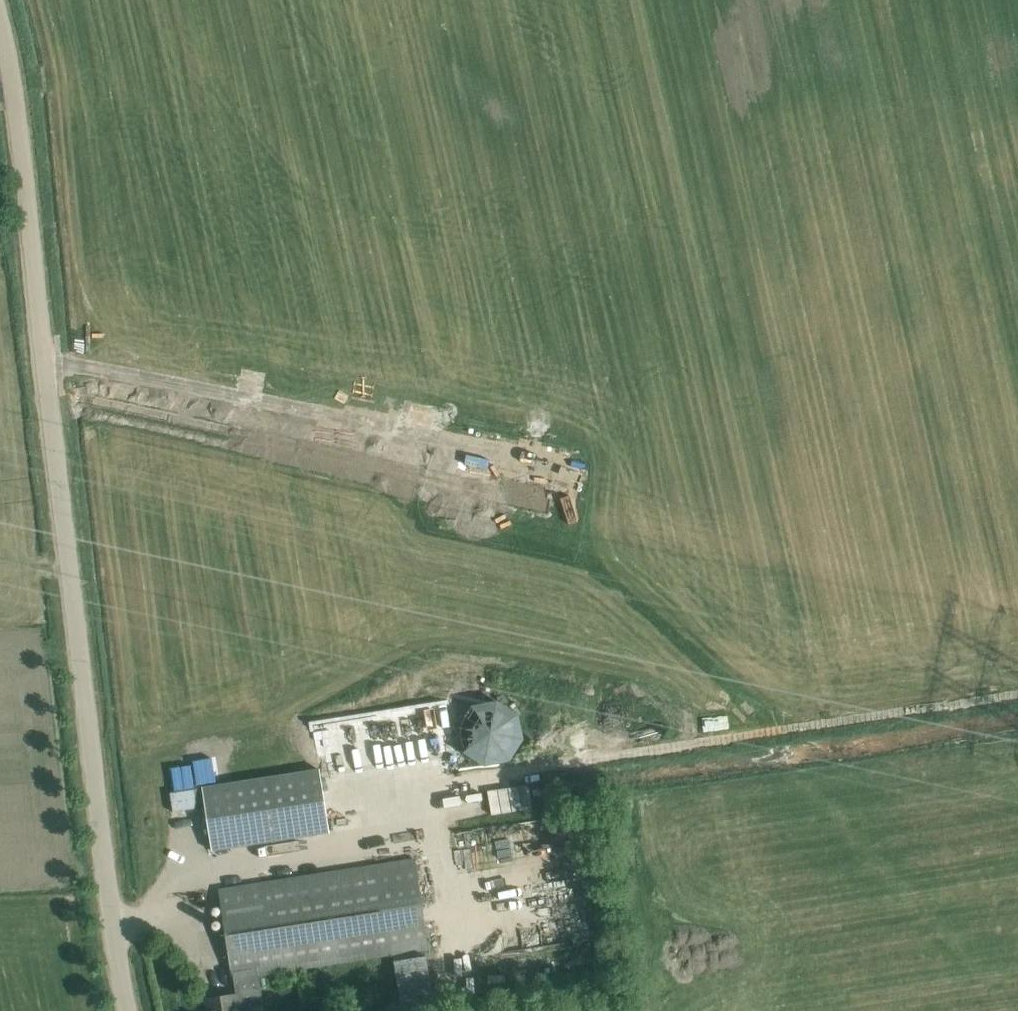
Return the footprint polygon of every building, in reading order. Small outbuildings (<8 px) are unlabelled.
[(522,737),(522,734),(522,731),(522,728),(521,725),(520,722),(519,719),(517,716),(515,714),(513,712),(511,710),(508,708),(506,706),(503,705),(500,704),(497,703),(494,703),(491,703),(488,703),(485,703),(482,704),(479,705),(476,706),(474,708),(471,710),(469,712),(467,714),(465,716),(463,719),(462,722),(461,725),(460,728),(460,731),(460,734),(460,737),(460,740),(461,743),(462,746),(463,749),(465,751),(467,754),(469,756),(471,758),(474,760),(476,762),(479,763),(482,764),(485,765),(488,765),(491,765),(494,765),(497,765),(500,764),(503,763),(506,761),(508,760),(511,758),(513,756),(515,754),(517,751),(519,749),(520,746),(521,743),(522,740),(522,737)] [(320,770),(203,788),(213,850),(330,832),(320,770)] [(415,862),(219,890),(233,979),(234,979),(234,981),(259,977),(429,951),(415,862)] [(402,1010),(435,1010),(427,957),(394,963),(402,1010)] [(305,974),(308,989),(320,988),(317,972),(305,974)] [(259,977),(234,981),(237,995),(206,1000),(208,1010),(240,1010),(264,1007),(259,977)]
